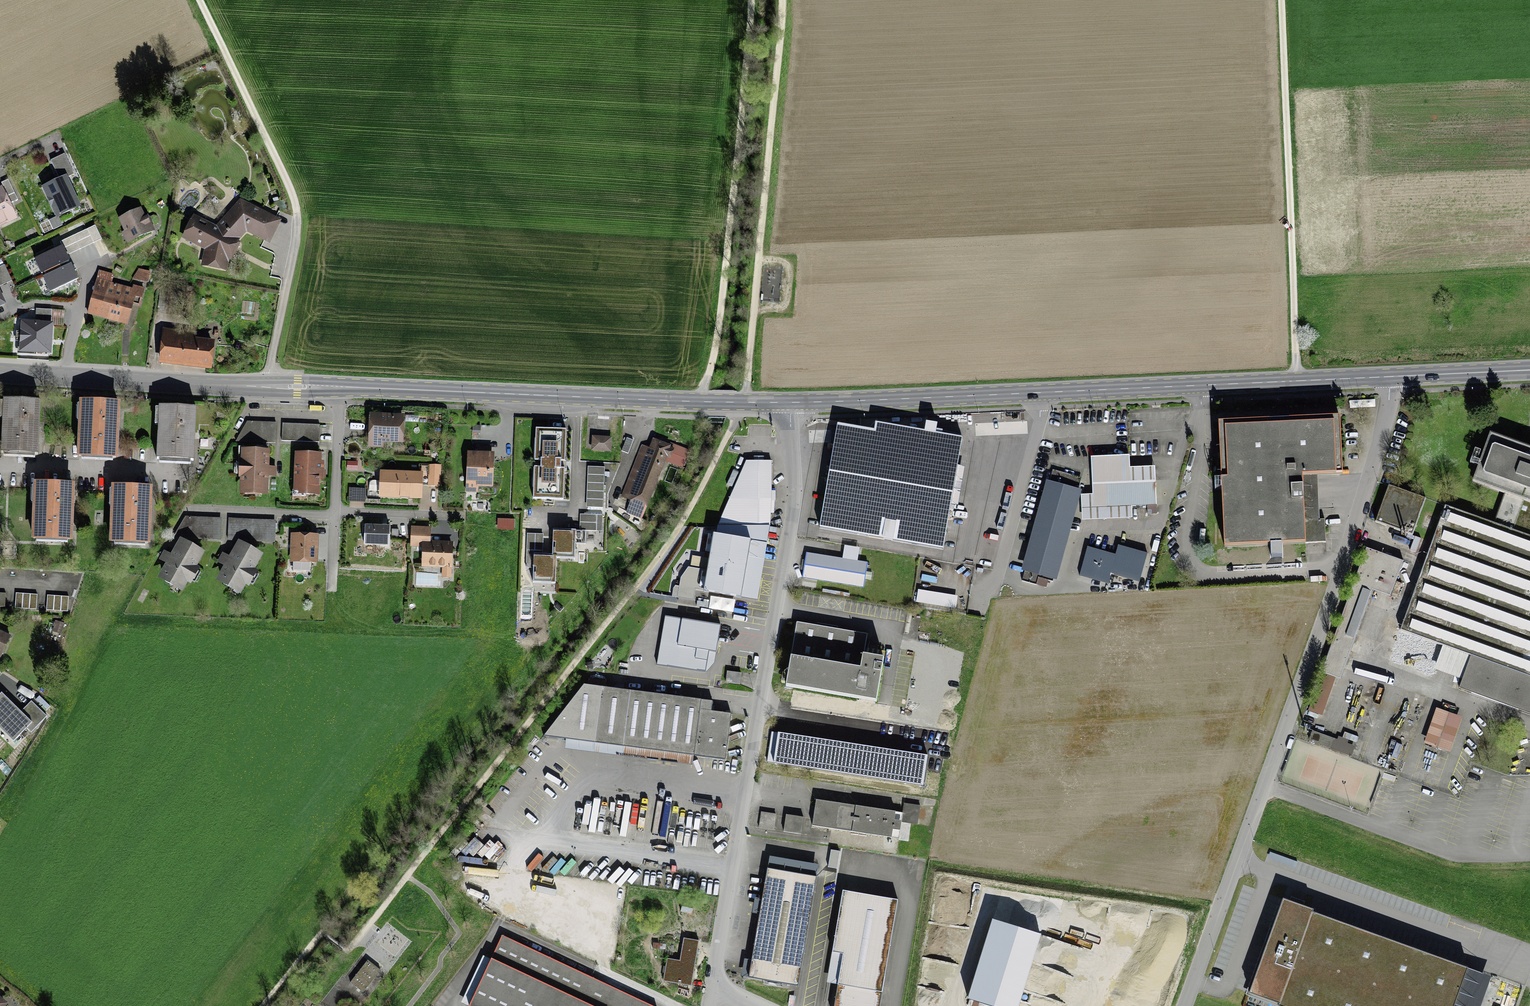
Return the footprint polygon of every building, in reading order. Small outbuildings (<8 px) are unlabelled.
[(60,181),(45,188),(58,216),(78,207),(65,179),(74,175),(65,154),(51,161),(60,181)] [(14,217),(1,190),(0,191),(0,223),(14,217)] [(186,237),(208,248),(205,264),(224,268),(227,258),(235,239),(246,228),(269,240),(278,222),(241,203),(220,227),(213,228),(195,219),(186,237)] [(140,209),(122,218),(132,238),(153,228),(147,216),(144,217),(140,209)] [(95,225),(60,242),(67,255),(101,238),(95,225)] [(68,259),(62,246),(35,258),(41,271),(44,270),(46,274),(43,276),(50,289),(77,277),(70,263),(61,267),(59,263),(68,259)] [(134,290),(98,280),(88,314),(89,314),(90,308),(127,318),(131,303),(140,306),(144,289),(135,286),(134,290)] [(35,324),(24,323),(22,351),(49,353),(51,310),(36,309),(35,324)] [(187,335),(165,332),(162,358),(210,364),(212,346),(186,343),(187,335)] [(121,399),(79,397),(77,455),(118,457),(121,399)] [(40,401),(4,399),(1,452),(37,454),(40,401)] [(196,408),(159,406),(157,459),(193,461),(196,408)] [(402,418),(372,416),(371,439),(401,441),(402,418)] [(1340,418),(1220,423),(1225,547),(1326,542),(1325,520),(1312,521),(1310,476),(1343,474),(1340,418)] [(874,428),(838,422),(819,528),(943,549),(963,436),(936,431),(937,422),(926,420),(925,429),(875,421),(874,428)] [(247,422),(237,441),(275,443),(276,423),(247,422)] [(320,425),(283,423),(282,441),(319,442),(320,425)] [(566,430),(536,428),(536,439),(542,439),(541,460),(542,460),(542,467),(540,467),(539,488),(533,488),(533,498),(563,500),(565,469),(561,469),(561,461),(565,461),(566,430)] [(1400,630),(1443,646),(1471,657),(1459,689),(1529,714),(1529,449),(1491,435),(1473,486),(1504,497),(1495,523),(1445,505),(1400,630)] [(609,439),(594,438),(594,449),(609,450),(609,439)] [(633,441),(627,438),(621,451),(628,453),(633,441)] [(656,443),(653,452),(643,447),(623,497),(631,501),(625,513),(637,518),(645,503),(668,447),(656,443)] [(689,450),(675,445),(674,449),(672,449),(670,457),(670,458),(669,461),(681,465),(683,466),(689,450)] [(478,447),(478,456),(473,455),(472,459),(471,459),(470,479),(478,480),(478,483),(490,484),(491,448),(478,447)] [(245,453),(245,463),(241,462),(240,475),(244,475),(244,490),(251,490),(251,494),(260,494),(260,491),(264,491),(264,476),(269,476),(269,468),(265,468),(265,455),(262,455),(262,450),(253,450),(253,454),(245,453)] [(319,455),(297,454),(295,491),(306,492),(306,494),(318,494),(319,479),(322,480),(322,463),(319,463),(319,455)] [(1092,459),(1094,508),(1157,506),(1156,480),(1131,482),(1130,457),(1092,459)] [(718,526),(770,527),(771,502),(771,461),(746,462),(718,526)] [(421,475),(382,473),(381,496),(421,497),(421,485),(440,486),(440,466),(421,466),(421,475)] [(605,467),(588,467),(586,507),(603,508),(605,467)] [(1052,581),(1081,480),(1052,472),(1024,573),(1052,581)] [(75,481),(33,479),(31,538),(73,539),(75,481)] [(153,484),(111,482),(109,541),(150,542),(153,484)] [(1426,499),(1389,485),(1375,522),(1412,536),(1426,499)] [(363,489),(347,488),(347,502),(362,502),(363,489)] [(602,523),(603,515),(580,514),(579,531),(553,529),(552,555),(542,554),(543,534),(527,534),(526,560),(534,560),(533,582),(554,583),(556,558),(574,559),(574,544),(586,544),(586,531),(596,531),(597,523),(602,523)] [(221,519),(186,518),(174,537),(220,539),(221,519)] [(275,521),(230,519),(229,540),(274,541),(275,521)] [(390,526),(365,525),(364,544),(389,545),(390,526)] [(770,527),(718,526),(716,534),(714,534),(704,591),(741,598),(751,541),(767,544),(770,527)] [(430,528),(412,527),(411,546),(424,546),(423,565),(451,567),(452,544),(429,543),(430,528)] [(315,537),(294,536),(293,568),(295,570),(301,570),(303,569),(310,569),(310,561),(314,561),(315,537)] [(185,546),(181,544),(174,558),(170,555),(166,562),(170,564),(163,575),(167,578),(165,581),(172,585),(174,582),(181,586),(186,577),(189,579),(195,569),(192,567),(199,554),(192,550),(194,547),(187,543),(185,546)] [(252,549),(245,545),(243,549),(240,546),(232,560),(228,558),(224,564),(228,566),(222,578),(225,580),(223,583),(231,588),(233,584),(239,588),(244,580),(248,582),(253,572),(250,570),(257,557),(250,553),(252,549)] [(1116,556),(1088,548),(1080,576),(1108,584),(1111,574),(1139,582),(1147,554),(1119,546),(1116,556)] [(1403,561),(1367,548),(1325,662),(1344,669),(1375,585),(1392,591),(1403,561)] [(867,562),(807,553),(803,578),(863,587),(867,562)] [(957,596),(918,590),(917,601),(955,607),(957,596)] [(37,594),(16,593),(15,608),(36,609),(37,594)] [(69,596),(47,595),(46,610),(67,611),(69,596)] [(712,626),(660,618),(653,666),(698,673),(702,651),(708,652),(712,626)] [(797,622),(786,687),(877,702),(884,659),(863,655),(867,634),(797,622)] [(1432,676),(1443,646),(1400,630),(1389,660),(1432,676)] [(2,654),(10,637),(0,632),(0,653),(2,654)] [(741,673),(727,671),(726,683),(739,684),(741,673)] [(1334,678),(1321,673),(1308,709),(1321,714),(1334,678)] [(714,701),(580,684),(541,736),(726,759),(732,713),(712,711),(714,701)] [(0,694),(0,726),(14,739),(12,741),(13,742),(27,728),(31,732),(47,716),(31,701),(21,712),(1,693),(0,694)] [(923,785),(928,754),(772,730),(767,761),(923,785)] [(1333,739),(1312,731),(1309,740),(1329,747),(1333,739)] [(903,812),(817,800),(814,826),(899,838),(901,822),(917,825),(920,805),(904,803),(903,812)] [(776,815),(761,813),(759,827),(773,829),(776,815)] [(804,817),(786,814),(784,831),(801,834),(804,817)] [(815,877),(767,869),(749,977),(798,985),(815,877)] [(842,891),(832,952),(843,954),(834,1005),(880,1005),(898,900),(842,891)] [(1484,960),(1298,893),(1265,986),(1320,1005),(1490,1005),(1470,999),(1484,960)] [(503,935),(469,1005),(654,1005),(503,935)] [(699,941),(684,938),(680,960),(667,958),(663,981),(691,985),(699,941)] [(368,961),(352,981),(366,992),(382,972),(368,961)]
